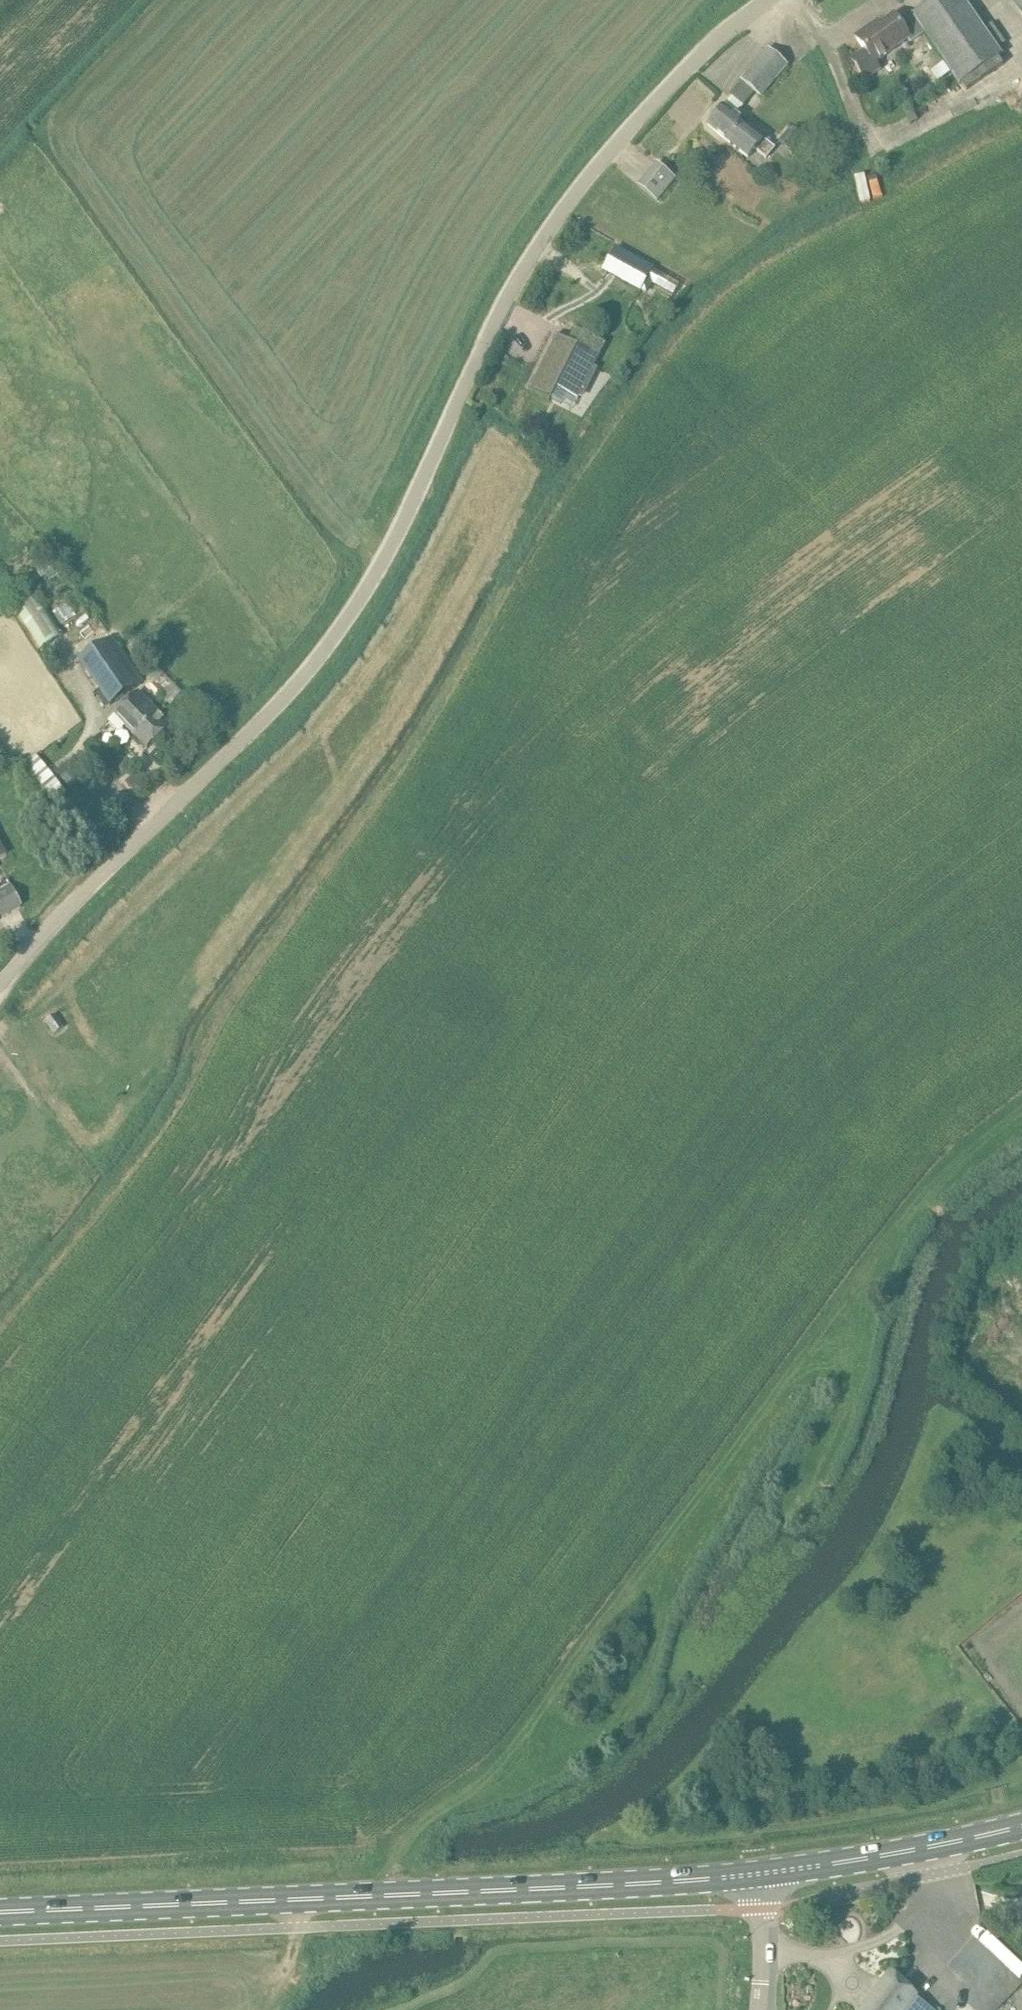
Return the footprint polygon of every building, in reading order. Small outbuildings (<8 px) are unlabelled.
[(865,50),(852,59),(866,80),(882,69),(876,62),(908,40),(911,43),(925,33),(945,63),(932,71),(938,82),(953,73),(960,84),(1001,55),(963,0),(936,0),(913,16),(914,19),(901,28),(893,16),(872,30),(870,26),(855,37),(865,50)] [(1021,15),(1021,0),(1011,0),(1021,15)] [(787,65),(783,62),(768,49),(741,80),(742,81),(730,95),(744,107),(755,93),(760,97),(787,65)] [(707,113),(716,89),(692,80),(683,104),(707,113)] [(745,124),(739,119),(724,106),(708,125),(729,143),(745,124)] [(745,124),(729,143),(749,160),(756,152),(765,160),(775,149),(745,124)] [(811,160),(819,149),(791,128),(779,143),(802,160),(805,156),(811,160)] [(675,179),(672,177),(657,164),(639,186),(657,201),(675,179)] [(616,248),(604,271),(641,291),(653,268),(616,248)] [(676,276),(658,283),(664,298),(681,291),(682,291),(676,276)] [(530,387),(529,389),(551,400),(557,389),(578,399),(579,398),(594,367),(606,344),(574,328),(568,341),(556,335),(547,354),(530,387)] [(561,439),(549,430),(540,443),(552,452),(561,439)] [(35,589),(12,602),(40,649),(62,636),(35,589)] [(65,605),(53,613),(61,626),(73,618),(65,605)] [(113,638),(79,662),(110,706),(144,682),(113,638)] [(157,668),(146,680),(170,704),(181,692),(157,668)] [(171,726),(148,703),(137,691),(113,714),(125,726),(135,736),(133,738),(133,743),(138,748),(143,748),(145,746),(147,749),(171,726)] [(179,697),(175,701),(175,707),(179,711),(185,711),(189,707),(189,701),(185,697),(179,697)] [(37,754),(16,770),(28,784),(39,799),(47,809),(67,793),(59,783),(37,754)] [(21,906),(10,885),(0,890),(0,917),(21,906)] [(45,1021),(54,1034),(64,1027),(55,1014),(45,1021)] [(906,1984),(891,1971),(861,2009),(929,2009),(915,1999),(919,1994),(906,1984)]
